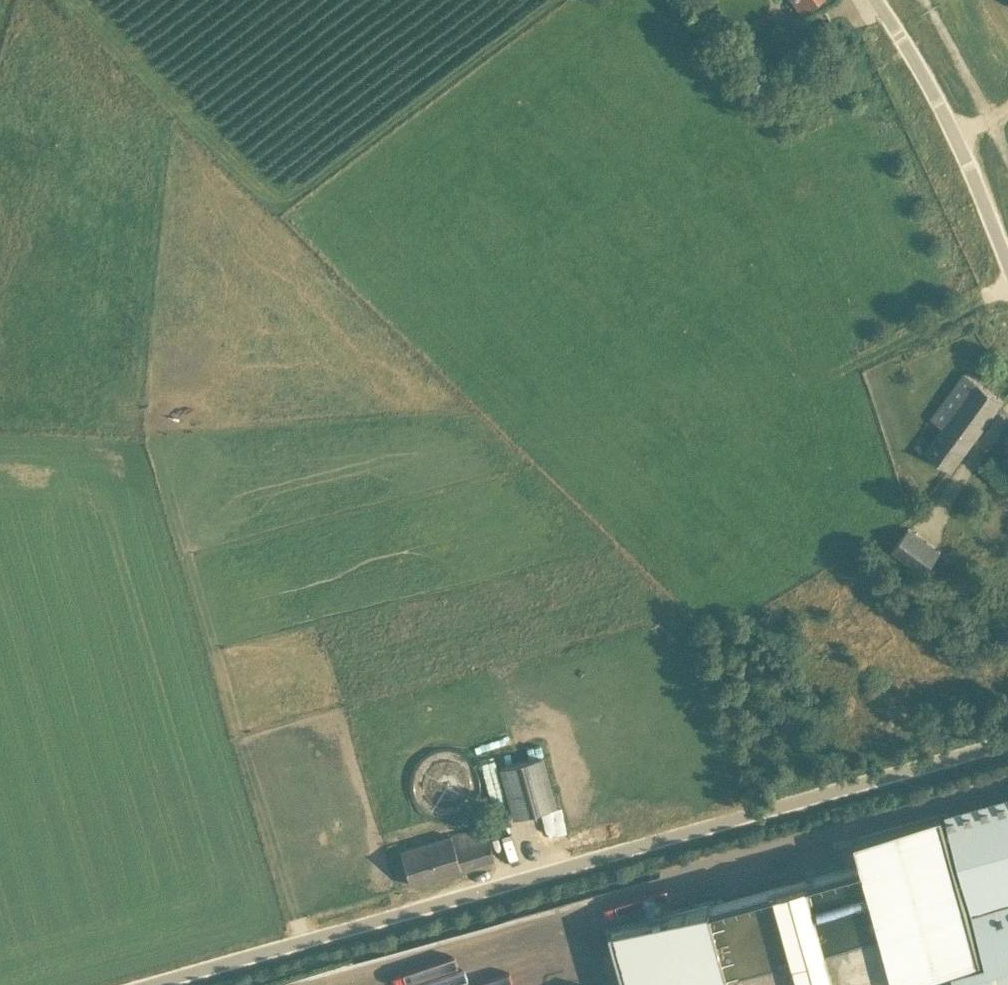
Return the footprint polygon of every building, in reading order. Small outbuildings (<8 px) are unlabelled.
[(805,12),(821,0),(796,0),(805,12)] [(967,372),(958,383),(936,411),(948,419),(925,450),(951,470),(1004,398),(967,372)] [(892,549),(923,573),(941,550),(910,526),(892,549)] [(473,734),(479,755),(510,746),(504,724),(473,734)] [(555,804),(541,754),(501,765),(514,816),(555,804)] [(897,979),(952,964),(958,984),(1007,984),(1007,791),(941,810),(941,812),(856,835),(863,862),(710,904),(709,901),(611,929),(626,984),(899,984),(897,979)] [(541,809),(548,842),(567,838),(560,805),(541,809)] [(488,835),(484,822),(400,849),(410,883),(494,857),(494,856),(510,851),(504,831),(488,835)]
